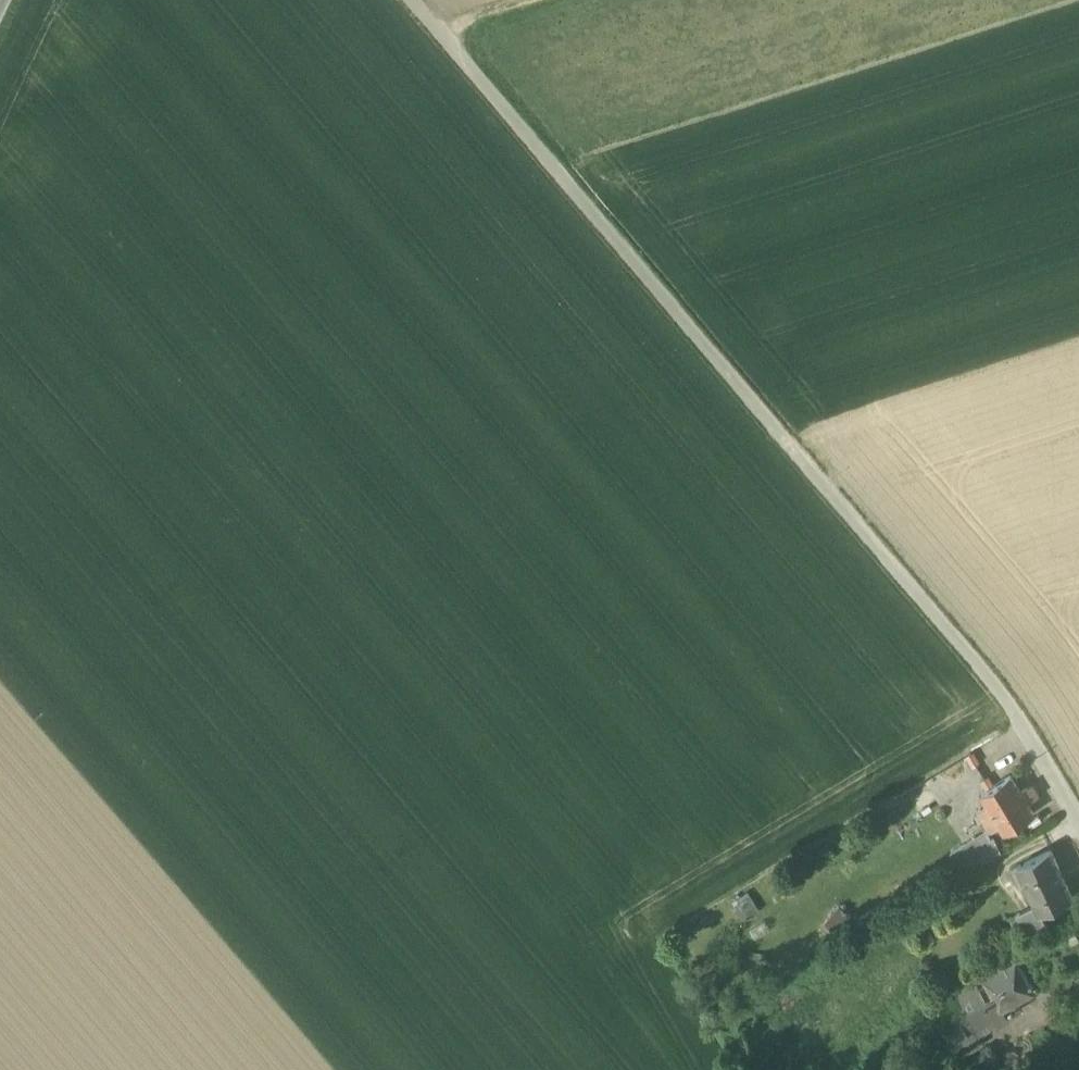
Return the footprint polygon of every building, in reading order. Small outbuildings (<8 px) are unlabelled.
[(1000,824),(1005,832),(1032,816),(1009,778),(982,794),(988,804),(979,810),(991,830),(1000,824)] [(960,847),(974,870),(1002,853),(994,839),(990,841),(984,832),(960,847)] [(1025,883),(1040,914),(1072,899),(1051,852),(1018,867),(1022,874),(1014,878),(1018,886),(1025,883)] [(890,883),(896,893),(914,883),(907,873),(890,883)] [(1005,931),(1013,947),(1046,928),(1040,914),(1005,931)] [(1033,993),(1016,963),(1003,970),(1003,969),(996,973),(998,978),(996,979),(991,972),(981,977),(983,980),(982,981),(985,986),(979,989),(974,979),(950,993),(950,992),(937,999),(936,998),(926,1004),(959,1061),(982,1047),(977,1040),(972,1032),(992,1020),(997,1029),(1007,1023),(1001,1012),(1033,993)] [(972,1032),(977,1040),(997,1029),(992,1020),(972,1032)] [(939,1045),(934,1037),(924,1043),(929,1051),(939,1045)]
